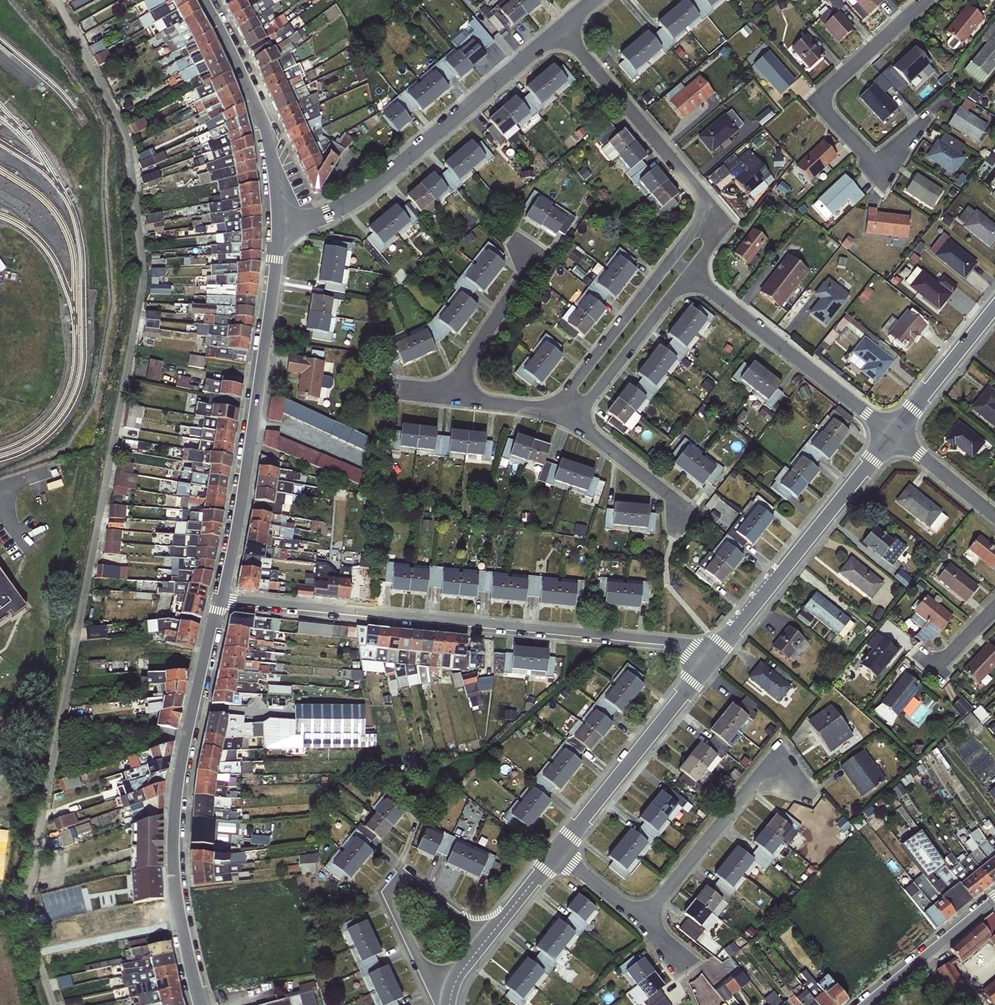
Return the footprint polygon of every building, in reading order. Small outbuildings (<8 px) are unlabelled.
[(154,23),(192,0),(172,0),(148,13),(138,19),(143,29),(154,23)] [(148,13),(172,0),(146,0),(142,2),(148,13)] [(159,33),(199,12),(193,0),(192,0),(154,23),(159,33)] [(225,8),(231,18),(260,0),(240,0),(225,8)] [(231,18),(237,29),(278,3),(276,0),(260,0),(231,18)] [(511,0),(498,10),(495,6),(488,12),(502,26),(508,21),(512,27),(525,16),(511,0)] [(525,16),(539,4),(536,0),(511,0),(525,16)] [(684,28),(688,32),(707,17),(693,0),(690,0),(687,3),(684,0),(683,0),(670,11),(684,28)] [(707,17),(712,11),(709,7),(718,0),(693,0),(707,17)] [(848,33),(854,27),(838,10),(844,5),(839,0),(827,0),(837,11),(833,15),(828,10),(817,19),(837,43),(848,33)] [(882,0),(852,0),(855,4),(850,8),(862,20),(883,1),(882,0)] [(281,7),(278,3),(237,29),(241,39),(275,19),(271,14),(281,7)] [(983,19),(966,5),(944,31),(950,37),(946,42),(946,45),(952,49),(954,49),(959,44),(961,46),(983,19)] [(684,28),(670,11),(656,23),(661,28),(655,32),(669,48),(675,43),(672,39),(684,28)] [(164,44),(165,44),(205,22),(199,12),(159,33),(153,37),(157,42),(161,40),(164,44)] [(277,18),(275,19),(241,39),(247,50),(283,28),(277,18)] [(170,54),(179,49),(210,32),(205,22),(165,44),(170,54)] [(992,23),(981,37),(986,42),(963,70),(979,83),(986,77),(994,66),(994,25),(992,23)] [(287,25),(283,28),(247,50),(251,60),(294,34),(287,25)] [(300,29),(294,34),(251,60),(257,72),(294,50),(298,48),(295,44),(301,39),(300,37),(304,34),(300,29)] [(455,48),(472,68),(486,56),(482,51),(488,47),(474,31),(467,37),(455,48)] [(179,49),(184,58),(216,43),(210,32),(179,49)] [(632,44),(647,60),(650,64),(669,48),(655,32),(650,37),(646,32),(632,44)] [(825,54),(806,34),(790,49),(809,69),(825,54)] [(174,63),(179,73),(221,53),(216,43),(184,58),(174,63)] [(647,60),(632,44),(619,55),(623,61),(618,65),(631,80),(637,75),(633,72),(647,60)] [(472,68),(455,48),(436,64),(449,79),(454,75),(459,80),(472,68)] [(297,56),(294,50),(257,72),(262,82),(295,66),(291,59),(297,56)] [(768,51),(752,66),(779,96),(795,81),(768,51)] [(183,83),(185,82),(226,63),(221,53),(179,73),(183,83)] [(189,91),(195,89),(231,73),(226,63),(185,82),(189,91)] [(299,64),(295,66),(262,82),(266,91),(302,74),(299,64)] [(449,79),(436,64),(431,68),(433,71),(421,82),(435,99),(448,88),(444,84),(449,79)] [(540,76),(554,92),(566,81),(570,86),(576,80),(563,65),(557,70),(552,65),(540,76)] [(190,96),(192,102),(234,83),(231,73),(195,89),(196,93),(190,96)] [(304,73),(302,74),(266,91),(270,101),(304,86),(308,84),(304,73)] [(858,98),(882,123),(898,108),(884,94),(891,87),(880,75),(873,81),(874,83),(858,98)] [(525,97),(537,113),(556,98),(552,94),(554,92),(540,76),(526,88),(530,93),(525,97)] [(679,83),(664,96),(683,119),(713,93),(698,76),(684,88),(679,83)] [(398,95),(411,110),(417,105),(421,111),(435,99),(421,82),(418,78),(398,95)] [(192,102),(198,113),(237,94),(234,83),(192,102)] [(309,97),(304,86),(270,101),(276,112),(309,97)] [(981,95),(971,89),(960,106),(963,110),(958,107),(947,125),(976,143),(988,125),(966,111),(969,109),(972,105),(972,102),(975,104),(981,95)] [(317,93),(309,97),(276,112),(280,122),(314,106),(312,101),(318,99),(317,93)] [(197,126),(204,123),(241,105),(237,94),(198,113),(196,114),(198,118),(195,120),(197,126)] [(411,110),(398,95),(392,100),(396,104),(382,115),(396,131),(410,119),(406,115),(411,110)] [(537,113),(525,97),(519,102),(514,97),(500,109),(518,129),(537,113)] [(318,104),(314,106),(280,122),(285,133),(314,119),(313,114),(318,111),(318,104)] [(199,131),(200,136),(244,117),(241,105),(204,123),(206,128),(199,131)] [(763,124),(775,113),(770,107),(757,118),(763,124)] [(486,128),(500,144),(506,140),(518,129),(500,109),(488,120),(492,124),(486,128)] [(697,137),(710,153),(738,130),(737,129),(743,124),(730,109),(697,137)] [(319,116),(314,119),(285,133),(290,143),(319,129),(319,116)] [(202,143),(202,144),(247,127),(244,117),(200,136),(197,137),(199,144),(202,143)] [(202,144),(205,154),(250,138),(247,127),(202,144)] [(290,143),(295,153),(326,139),(320,136),(319,129),(290,143)] [(619,135),(615,130),(599,143),(615,162),(636,144),(624,131),(619,135)] [(336,138),(333,143),(320,163),(304,174),(313,192),(317,192),(347,146),(348,147),(353,139),(343,132),(338,139),(336,138)] [(964,145),(943,133),(938,140),(936,139),(925,157),(954,175),(965,157),(959,154),(964,145)] [(205,154),(208,163),(251,150),(250,138),(205,154)] [(295,153),(300,163),(333,143),(326,139),(295,153)] [(794,167),(809,182),(836,157),(821,141),(794,167)] [(457,153),(474,173),(487,163),(494,157),(481,142),(474,148),(470,142),(457,153)] [(300,163),(304,174),(320,163),(333,143),(300,163)] [(630,179),(646,167),(641,161),(647,157),(636,144),(615,162),(630,179)] [(165,150),(156,152),(155,148),(138,152),(142,168),(168,160),(165,150)] [(206,167),(208,173),(253,161),(251,150),(208,163),(204,165),(206,167)] [(734,153),(707,178),(714,186),(742,165),(746,170),(733,179),(752,200),(774,180),(748,150),(737,158),(734,153)] [(442,175),(455,190),(460,185),(474,173),(457,153),(443,165),(447,170),(442,175)] [(210,183),(217,182),(255,173),(253,161),(208,173),(210,183)] [(650,172),(646,167),(630,179),(646,198),(667,181),(656,167),(650,172)] [(153,170),(143,175),(150,187),(160,181),(153,170)] [(217,182),(218,191),(256,183),(255,173),(217,182)] [(455,190),(442,175),(436,179),(432,174),(418,186),(435,206),(455,190)] [(812,206),(825,220),(847,201),(853,207),(864,196),(844,174),(816,200),(817,201),(812,206)] [(942,190),(916,174),(904,192),(931,209),(942,190)] [(661,216),(677,203),(673,198),(678,193),(667,181),(646,198),(661,216)] [(211,196),(212,203),(258,196),(256,183),(218,191),(214,192),(215,195),(211,196)] [(404,206),(417,221),(423,217),(435,206),(418,186),(405,197),(409,201),(404,206)] [(534,192),(523,209),(529,213),(525,219),(539,228),(554,204),(534,192)] [(221,207),(222,212),(259,207),(258,196),(212,203),(207,204),(208,209),(221,207)] [(558,231),(563,234),(574,217),(554,204),(539,228),(554,237),(558,231)] [(381,217),(395,234),(399,238),(417,221),(404,206),(399,210),(394,205),(381,217)] [(210,225),(215,225),(259,218),(259,207),(222,212),(209,214),(210,225)] [(876,209),(867,208),(864,235),(907,239),(909,216),(876,212),(876,209)] [(976,210),(962,227),(988,248),(994,240),(994,226),(976,210)] [(395,234),(381,217),(367,229),(371,233),(365,238),(379,254),(385,248),(383,244),(395,234)] [(215,225),(216,235),(260,230),(259,218),(215,225)] [(733,254),(752,267),(759,259),(755,256),(767,240),(752,229),(733,254)] [(216,235),(218,245),(260,242),(260,230),(216,235)] [(949,238),(943,232),(928,251),(963,280),(977,263),(947,239),(949,238)] [(321,264),(342,268),(345,251),(350,252),(351,244),(331,240),(330,248),(323,247),(321,264)] [(212,255),(216,255),(259,252),(260,242),(218,245),(211,245),(212,255)] [(497,261),(501,256),(485,243),(470,262),(492,279),(503,266),(497,261)] [(629,267),(633,262),(617,250),(602,268),(624,285),(634,272),(629,267)] [(216,255),(216,265),(258,264),(259,252),(216,255)] [(787,255),(758,292),(779,308),(808,271),(787,255)] [(455,281),(472,293),(476,288),(482,293),(492,279),(470,262),(455,281)] [(208,269),(208,276),(257,276),(258,264),(216,265),(207,266),(207,269),(208,269)] [(323,289),(343,293),(344,285),(339,286),(342,268),(321,264),(318,282),(324,283),(323,289)] [(916,267),(904,282),(909,286),(908,287),(938,311),(957,286),(943,275),(937,282),(916,267)] [(588,287),(603,300),(608,294),(613,299),(624,285),(602,268),(588,287)] [(205,276),(205,286),(256,287),(257,276),(208,276),(205,276)] [(833,285),(826,279),(813,295),(818,299),(807,314),(825,327),(845,300),(831,288),(833,285)] [(468,300),(472,293),(455,281),(451,288),(459,294),(449,307),(466,321),(476,308),(468,300)] [(205,286),(205,296),(254,298),(256,287),(205,286)] [(599,305),(603,300),(588,287),(572,306),(594,323),(604,310),(599,305)] [(343,293),(323,289),(322,298),(310,295),(308,312),(335,317),(338,300),(342,301),(343,293)] [(205,296),(203,305),(253,308),(254,298),(205,296)] [(186,315),(203,315),(251,320),(253,308),(203,305),(187,304),(186,315)] [(429,324),(442,340),(450,331),(455,335),(466,321),(449,307),(444,304),(429,324)] [(678,320),(695,334),(705,322),(710,324),(715,317),(699,304),(694,310),(689,306),(678,320)] [(558,325),(574,338),(578,332),(583,337),(594,323),(572,306),(558,325)] [(146,327),(160,328),(161,310),(147,310),(146,327)] [(907,310),(887,334),(906,350),(926,326),(907,310)] [(335,317),(308,312),(304,330),(311,331),(310,339),(331,342),(335,317)] [(203,315),(201,325),(250,330),(251,320),(203,315)] [(667,344),(684,357),(699,337),(695,334),(678,320),(666,335),(671,339),(667,344)] [(196,333),(205,335),(248,342),(250,330),(201,325),(197,324),(196,333)] [(431,345),(442,340),(429,324),(422,327),(424,332),(409,339),(418,358),(434,352),(431,345)] [(829,350),(839,332),(832,328),(822,346),(829,350)] [(385,343),(393,362),(400,359),(402,365),(418,358),(409,339),(405,332),(385,343)] [(204,346),(208,347),(247,352),(248,342),(205,335),(204,346)] [(556,353),(560,348),(544,335),(529,354),(551,371),(561,357),(556,353)] [(894,361),(864,337),(850,353),(865,364),(859,372),(860,373),(875,384),(894,361)] [(647,360),(668,377),(684,357),(667,344),(663,349),(658,346),(647,360)] [(245,364),(247,352),(208,347),(204,357),(245,364)] [(514,373),(530,385),(534,380),(540,384),(551,371),(529,354),(514,373)] [(288,355),(286,373),(299,375),(296,396),(318,399),(319,398),(325,399),(327,390),(330,389),(332,386),(332,379),(322,375),(324,362),(288,355)] [(161,380),(165,360),(151,357),(147,377),(161,380)] [(638,382),(653,396),(657,390),(660,391),(670,378),(668,377),(647,360),(636,374),(641,378),(638,382)] [(753,390),(766,373),(753,362),(748,367),(743,363),(730,379),(737,384),(739,380),(753,390)] [(766,373),(753,390),(749,395),(763,406),(757,413),(768,422),(774,415),(769,411),(782,393),(777,389),(781,384),(766,373)] [(178,386),(191,387),(192,376),(179,374),(178,386)] [(210,394),(239,400),(241,387),(204,380),(203,386),(201,385),(200,392),(210,394)] [(616,399),(640,417),(650,403),(649,402),(653,396),(638,382),(633,388),(628,385),(616,399)] [(987,386),(969,408),(994,430),(994,392),(987,386)] [(239,400),(210,394),(208,405),(238,411),(239,400)] [(282,414),(330,436),(336,423),(284,399),(270,397),(266,420),(280,422),(282,414)] [(640,417),(616,399),(605,413),(610,416),(606,423),(623,435),(628,429),(630,431),(640,417)] [(238,411),(208,405),(196,403),(194,416),(236,423),(238,411)] [(142,428),(145,406),(130,404),(127,426),(142,428)] [(815,430),(838,446),(849,432),(844,428),(848,422),(832,410),(827,416),(815,430)] [(236,423),(194,416),(193,421),(197,422),(196,429),(234,434),(236,423)] [(958,422),(943,441),(952,448),(954,446),(971,460),(985,443),(958,422)] [(234,434),(196,429),(180,425),(178,432),(182,433),(181,437),(193,440),(232,446),(234,434)] [(401,433),(395,432),(393,453),(416,455),(419,428),(402,426),(401,433)] [(440,457),(442,437),(435,436),(436,429),(419,428),(416,455),(440,457)] [(262,445),(358,484),(363,471),(278,436),(279,433),(265,430),(262,445)] [(838,446),(815,430),(806,443),(801,448),(813,459),(817,461),(821,456),(826,460),(838,446)] [(449,438),(442,437),(440,457),(465,460),(467,432),(450,431),(449,438)] [(488,462),(490,441),(484,441),(484,434),(467,432),(465,460),(488,462)] [(524,461),(533,440),(516,435),(514,441),(507,439),(500,458),(508,461),(510,456),(524,461)] [(691,443),(684,438),(671,454),(677,459),(691,443)] [(232,446),(193,440),(193,443),(199,444),(197,451),(231,457),(232,446)] [(533,440),(524,461),(541,467),(537,481),(544,484),(551,464),(544,461),(550,446),(533,440)] [(790,472),(807,484),(818,470),(809,464),(813,459),(801,448),(796,455),(800,458),(790,472)] [(231,457),(197,451),(188,450),(186,462),(192,463),(229,469),(231,457)] [(705,452),(687,476),(700,486),(705,481),(711,485),(723,469),(718,464),(718,463),(705,452)] [(260,455),(256,478),(294,483),(294,481),(298,481),(300,474),(296,472),(280,470),(280,463),(260,455)] [(569,486),(577,465),(560,459),(558,466),(551,464),(544,484),(552,486),(554,481),(569,486)] [(122,461),(115,493),(127,495),(129,487),(137,489),(140,473),(134,472),(135,464),(122,461)] [(229,469),(192,463),(191,473),(227,480),(229,469)] [(577,465),(569,486),(568,490),(592,499),(598,479),(591,477),(594,471),(577,465)] [(807,484),(790,472),(786,468),(770,488),(785,500),(790,495),(795,499),(807,484)] [(227,480),(191,473),(189,484),(226,491),(227,480)] [(256,478),(255,489),(285,496),(297,496),(299,484),(294,483),(256,478)] [(226,491),(189,484),(177,482),(175,494),(182,496),(224,503),(226,491)] [(926,527),(936,533),(947,518),(941,513),(942,511),(908,485),(894,502),(926,527)] [(255,489),(251,512),(284,517),(285,496),(255,489)] [(745,519),(762,532),(773,517),(768,514),(773,508),(757,495),(751,502),(756,505),(745,519)] [(224,503),(182,496),(180,510),(181,510),(223,513),(224,503)] [(127,517),(128,504),(116,503),(115,516),(127,517)] [(603,529),(628,532),(631,505),(614,503),(613,511),(605,510),(603,529)] [(655,535),(657,514),(648,513),(649,507),(631,505),(628,532),(655,535)] [(223,513),(181,510),(180,522),(221,525),(223,513)] [(250,511),(248,522),(293,530),(294,525),(285,523),(286,517),(284,517),(251,512),(250,511)] [(108,526),(123,527),(123,518),(109,517),(108,526)] [(762,532),(745,519),(735,532),(730,528),(725,534),(741,547),(746,542),(751,546),(762,532)] [(221,525),(180,522),(173,522),(172,534),(188,536),(219,538),(221,525)] [(248,522),(246,534),(291,539),(293,530),(248,522)] [(875,526),(861,543),(891,566),(906,547),(894,537),(892,540),(875,526)] [(104,552),(121,553),(123,529),(107,527),(104,552)] [(246,534),(244,546),(287,551),(303,552),(303,549),(298,548),(299,541),(291,539),(246,534)] [(712,556),(731,570),(742,556),(737,552),(741,547),(725,534),(720,541),(723,542),(712,556)] [(967,550),(991,570),(994,565),(994,548),(979,535),(967,550)] [(186,549),(216,551),(219,538),(188,536),(186,549)] [(244,546),(242,557),(272,561),(285,562),(287,551),(244,546)] [(216,551),(186,549),(185,561),(213,562),(216,551)] [(299,579),(297,593),(351,599),(354,566),(361,567),(362,552),(343,550),(341,565),(317,563),(315,581),(299,579)] [(731,570),(712,556),(710,553),(694,574),(710,586),(714,580),(720,585),(731,570)] [(883,584),(850,556),(837,573),(870,600),(883,584)] [(242,557),(240,567),(271,570),(272,561),(242,557)] [(213,562),(185,561),(177,560),(176,571),(211,573),(213,562)] [(384,563),(383,583),(391,584),(391,591),(409,592),(411,565),(384,563)] [(978,587),(949,563),(936,579),(965,603),(978,587)] [(102,564),(102,577),(128,578),(128,565),(102,564)] [(436,567),(411,565),(409,592),(426,594),(427,586),(434,587),(436,567)] [(240,567),(237,579),(277,583),(278,571),(271,570),(240,567)] [(436,567),(434,587),(440,588),(440,595),(458,597),(460,569),(436,567)] [(909,586),(915,577),(902,568),(896,576),(909,586)] [(485,572),(460,569),(458,597),(475,598),(476,590),(483,592),(485,572)] [(10,618),(9,616),(11,614),(15,618),(28,608),(0,571),(0,625),(10,618)] [(189,584),(207,589),(211,573),(176,571),(176,578),(171,578),(170,583),(189,584)] [(485,572),(483,592),(490,593),(489,600),(507,602),(509,575),(485,572)] [(534,576),(509,575),(507,602),(524,603),(525,595),(532,596),(534,576)] [(534,576),(532,596),(539,597),(538,604),(556,606),(558,579),(534,576)] [(599,578),(597,598),(604,598),(603,605),(621,607),(624,580),(599,578)] [(285,583),(277,583),(237,579),(236,588),(238,590),(278,595),(278,591),(284,591),(285,583)] [(583,581),(558,579),(556,606),(573,607),(574,599),(582,600),(583,581)] [(648,582),(624,580),(621,607),(638,609),(639,601),(647,601),(648,582)] [(189,584),(170,583),(167,582),(166,589),(100,585),(99,590),(184,596),(204,600),(207,589),(189,584)] [(815,592),(795,618),(806,627),(813,618),(843,639),(854,625),(849,621),(850,619),(815,592)] [(953,616),(926,595),(913,612),(914,613),(909,620),(920,630),(919,631),(932,642),(953,616)] [(204,600),(184,596),(179,614),(181,615),(180,622),(198,626),(204,600)] [(229,617),(227,627),(273,632),(278,633),(279,620),(233,614),(229,617)] [(198,626),(180,622),(169,619),(148,622),(149,633),(164,631),(196,638),(198,626)] [(361,671),(373,672),(377,628),(297,620),(296,634),(331,637),(357,639),(361,671)] [(788,626),(771,647),(787,660),(790,657),(794,660),(808,642),(788,626)] [(272,642),(273,632),(227,627),(225,637),(272,642)] [(388,629),(377,628),(373,672),(384,673),(388,629)] [(399,630),(388,629),(384,673),(385,677),(394,675),(399,630)] [(398,690),(409,687),(404,665),(407,665),(410,632),(399,630),(394,675),(398,690)] [(196,638),(164,631),(163,636),(167,636),(165,643),(193,649),(196,638)] [(421,633),(410,632),(407,665),(404,665),(409,687),(419,685),(415,666),(418,667),(421,633)] [(432,634),(421,633),(418,667),(429,668),(432,634)] [(898,651),(876,633),(866,645),(871,650),(859,664),(876,678),(898,651)] [(438,669),(440,669),(443,635),(432,634),(429,668),(429,675),(437,676),(438,669)] [(456,636),(443,635),(440,669),(447,669),(448,667),(451,667),(456,636)] [(470,637),(456,636),(451,667),(451,670),(467,671),(470,637)] [(271,653),(272,642),(225,637),(223,648),(271,653)] [(977,685),(994,666),(994,650),(987,643),(961,670),(977,685)] [(502,673),(526,676),(529,649),(512,647),(511,655),(503,654),(502,673)] [(271,659),(271,653),(223,648),(220,660),(260,662),(260,659),(271,659)] [(553,678),(555,658),(546,657),(547,650),(529,649),(526,676),(553,678)] [(259,666),(260,662),(220,660),(218,670),(273,675),(274,668),(259,666)] [(778,703),(791,687),(760,661),(746,677),(778,703)] [(615,687),(632,700),(643,685),(638,681),(643,675),(627,663),(622,670),(626,673),(615,687)] [(274,681),(273,675),(218,670),(215,681),(256,684),(257,684),(258,680),(274,681)] [(457,687),(465,685),(472,707),(485,703),(475,670),(453,676),(457,687)] [(155,686),(185,684),(188,672),(163,672),(163,673),(146,673),(147,677),(140,677),(140,686),(155,686)] [(922,686),(905,672),(880,702),(880,705),(872,711),(890,726),(922,686)] [(479,677),(481,690),(495,688),(494,675),(479,677)] [(256,688),(256,684),(215,681),(213,693),(232,694),(291,696),(291,687),(267,685),(267,688),(256,688)] [(163,698),(183,696),(185,684),(155,686),(156,695),(163,695),(163,698)] [(632,700),(615,687),(605,699),(600,696),(595,702),(611,715),(616,709),(621,714),(632,700)] [(232,705),(232,694),(213,693),(210,704),(232,705)] [(158,712),(180,709),(183,696),(163,698),(146,699),(148,713),(158,712)] [(719,718),(741,734),(756,714),(752,711),(756,705),(745,696),(736,707),(731,703),(719,718)] [(953,705),(962,717),(973,709),(964,696),(953,705)] [(583,723),(601,738),(612,724),(607,720),(611,715),(595,702),(590,709),(593,710),(583,723)] [(912,716),(919,723),(931,709),(923,703),(912,716)] [(974,711),(984,722),(992,716),(982,704),(974,711)] [(806,722),(829,753),(852,737),(830,705),(806,722)] [(208,714),(203,734),(223,739),(248,738),(262,737),(262,750),(377,747),(376,736),(364,735),(364,706),(294,706),(294,722),(268,719),(262,723),(243,725),(244,716),(208,714)] [(155,726),(175,730),(180,709),(158,712),(155,726)] [(963,719),(974,730),(983,722),(972,711),(963,719)] [(741,734),(719,718),(708,731),(713,735),(709,740),(725,753),(741,734)] [(601,738),(583,723),(580,721),(564,741),(580,754),(584,748),(590,752),(601,738)] [(175,730),(155,726),(150,750),(172,743),(175,730)] [(203,734),(201,746),(221,751),(249,750),(248,738),(223,739),(203,734)] [(688,756),(710,773),(725,753),(709,740),(705,746),(700,742),(688,756)] [(548,762),(570,777),(581,763),(576,759),(580,754),(564,741),(548,762)] [(131,770),(169,757),(172,743),(150,750),(127,758),(131,770)] [(201,746),(198,758),(218,763),(239,763),(241,763),(242,757),(236,756),(236,754),(221,754),(221,751),(201,746)] [(838,767),(860,798),(885,780),(863,749),(838,767)] [(710,773),(688,756),(677,770),(682,774),(678,780),(694,793),(710,773)] [(122,785),(166,770),(169,757),(131,770),(122,773),(125,780),(121,781),(122,785)] [(198,758),(195,771),(216,776),(231,775),(240,774),(239,763),(218,763),(198,758)] [(570,777),(548,762),(538,773),(533,779),(549,792),(553,787),(559,791),(570,777)] [(62,775),(66,789),(83,785),(79,770),(62,775)] [(126,796),(164,782),(166,770),(122,785),(126,796)] [(195,771),(194,783),(227,788),(236,787),(236,778),(231,777),(231,775),(216,776),(195,771)] [(994,803),(994,777),(984,786),(987,793),(994,803)] [(521,802),(539,815),(550,801),(545,798),(549,792),(533,779),(528,786),(532,788),(521,802)] [(129,807),(163,795),(164,782),(126,796),(124,796),(128,808),(129,807)] [(194,783),(192,796),(232,799),(243,798),(243,791),(226,792),(227,788),(194,783)] [(649,805),(668,820),(670,822),(686,802),(670,790),(666,795),(660,791),(649,805)] [(375,813),(391,827),(402,813),(397,810),(402,803),(386,791),(381,797),(380,796),(369,809),(375,813)] [(135,824),(162,816),(163,795),(129,807),(135,824)] [(192,796),(192,807),(230,810),(230,807),(232,807),(232,799),(192,796)] [(539,815),(521,802),(511,814),(507,812),(502,819),(517,831),(522,826),(527,830),(539,815)] [(668,820),(649,805),(638,819),(643,823),(639,828),(655,841),(660,834),(658,833),(668,820)] [(230,813),(230,810),(192,807),(191,819),(224,822),(237,821),(236,812),(230,813)] [(61,828),(79,824),(76,812),(59,816),(61,828)] [(391,827),(375,813),(364,827),(371,833),(381,841),(391,827)] [(763,828),(785,844),(792,836),(800,825),(785,813),(780,818),(775,814),(763,828)] [(162,816),(135,824),(130,826),(130,872),(162,872),(162,816)] [(987,820),(983,823),(991,837),(986,842),(994,852),(994,831),(987,820)] [(64,843),(95,836),(92,822),(61,829),(64,843)] [(371,833),(364,827),(358,822),(337,847),(360,866),(371,852),(366,848),(371,842),(367,839),(371,833)] [(618,843),(635,856),(645,844),(650,847),(655,841),(639,828),(635,834),(629,829),(618,843)] [(753,851),(769,864),(785,844),(763,828),(752,842),(757,846),(753,851)] [(986,842),(978,828),(968,835),(976,847),(994,870),(994,852),(986,842)] [(433,858),(437,848),(441,837),(425,830),(416,850),(433,858)] [(444,832),(441,837),(437,848),(443,850),(441,855),(448,858),(445,864),(446,864),(462,872),(473,846),(444,832)] [(963,907),(972,900),(948,871),(920,832),(900,846),(923,877),(954,914),(963,907)] [(635,856),(618,843),(607,858),(612,862),(608,868),(624,880),(629,874),(624,870),(635,856)] [(497,856),(473,846),(462,872),(477,879),(480,873),(488,876),(497,856)] [(769,864),(753,851),(749,857),(736,846),(724,861),(746,878),(755,867),(762,873),(769,864)] [(360,866),(337,847),(327,860),(328,861),(323,868),(339,881),(344,875),(349,880),(360,866)] [(994,881),(994,870),(976,847),(968,855),(968,856),(992,884),(994,881)] [(190,851),(189,863),(212,866),(238,865),(239,861),(262,858),(261,850),(223,855),(190,851)] [(972,900),(981,893),(959,863),(950,852),(945,856),(954,867),(948,871),(972,900)] [(300,853),(301,872),(319,872),(318,853),(300,853)] [(981,893),(992,884),(968,856),(959,863),(981,893)] [(714,884),(730,898),(746,878),(724,861),(713,875),(718,879),(714,884)] [(241,872),(238,865),(212,866),(189,863),(191,876),(213,876),(237,873),(241,872)] [(238,882),(237,873),(213,876),(191,876),(192,886),(238,882)] [(944,922),(954,914),(923,877),(919,881),(917,879),(913,882),(944,922)] [(935,930),(944,922),(913,882),(903,890),(935,930)] [(730,898),(714,884),(710,889),(705,885),(693,900),(717,918),(728,904),(726,903),(730,898)] [(717,918),(693,900),(682,913),(687,918),(678,929),(694,942),(704,929),(706,931),(717,918)] [(948,950),(960,963),(988,940),(994,948),(994,915),(993,912),(948,950)] [(348,949),(373,937),(365,921),(360,924),(357,917),(337,927),(348,949)] [(546,934),(563,947),(574,935),(578,938),(583,931),(567,919),(563,924),(558,920),(546,934)] [(563,947),(546,934),(535,948),(540,952),(536,957),(552,970),(568,952),(563,947)] [(373,937),(348,949),(358,971),(378,963),(375,956),(381,953),(373,937)] [(120,965),(171,955),(169,942),(146,947),(124,951),(126,958),(83,966),(84,971),(120,965)] [(171,955),(120,965),(122,976),(174,965),(171,955)] [(665,985),(644,956),(622,971),(634,987),(630,990),(639,1004),(646,1000),(649,1004),(671,1004),(672,1004),(660,988),(665,985)] [(515,973),(537,990),(552,970),(536,957),(532,962),(526,958),(515,973)] [(951,959),(938,968),(958,998),(971,989),(951,959)] [(378,963),(358,971),(369,994),(394,982),(387,966),(381,969),(378,963)] [(174,965),(122,976),(124,988),(127,988),(175,977),(174,965)] [(726,985),(735,994),(751,980),(742,970),(726,985)] [(815,983),(805,970),(799,974),(805,981),(801,985),(804,990),(817,1004),(832,1004),(815,983)] [(515,973),(504,987),(509,991),(505,997),(516,1004),(525,1004),(537,990),(515,973)] [(59,977),(60,986),(73,985),(72,975),(59,977)] [(832,1004),(841,1004),(846,1001),(826,975),(815,983),(832,1004)] [(175,977),(127,988),(128,999),(136,997),(178,988),(175,977)] [(982,992),(993,1004),(994,1003),(994,980),(982,992)] [(313,992),(316,990),(313,982),(298,986),(299,991),(283,996),(284,999),(263,1004),(316,1004),(313,992)] [(369,994),(374,1004),(398,1004),(396,1000),(402,997),(394,982),(369,994)] [(724,984),(717,990),(725,1001),(733,995),(724,984)] [(795,998),(785,985),(779,989),(788,999),(783,1003),(784,1004),(801,1004),(795,998)] [(136,997),(138,1003),(132,1004),(133,1004),(149,1004),(181,999),(178,988),(136,997)] [(801,1004),(817,1004),(804,990),(795,998),(801,1004)] [(752,996),(749,998),(754,1004),(760,1004),(752,996)]
